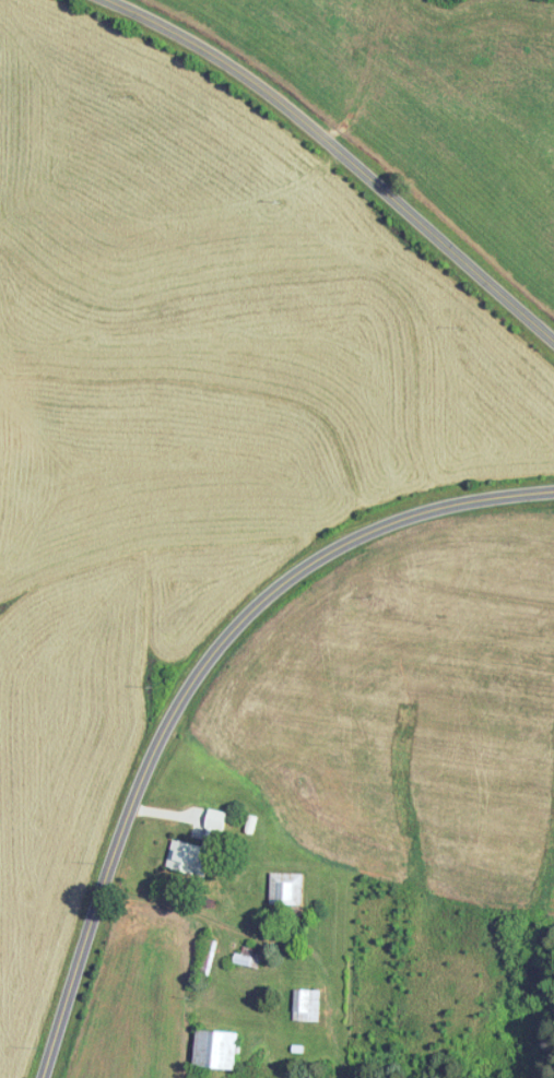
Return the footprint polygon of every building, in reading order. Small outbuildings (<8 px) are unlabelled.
[(175,838),(169,867),(217,876),(222,848),(212,846),(215,829),(228,832),(231,812),(210,808),(203,843),(175,838)] [(307,873),(274,873),(273,903),(306,904),(307,873)] [(265,952),(242,946),(237,963),(260,968),(265,952)] [(319,1020),(320,989),(294,988),(293,1019),(319,1020)] [(199,1065),(243,1067),(245,1030),(200,1028),(199,1065)]
